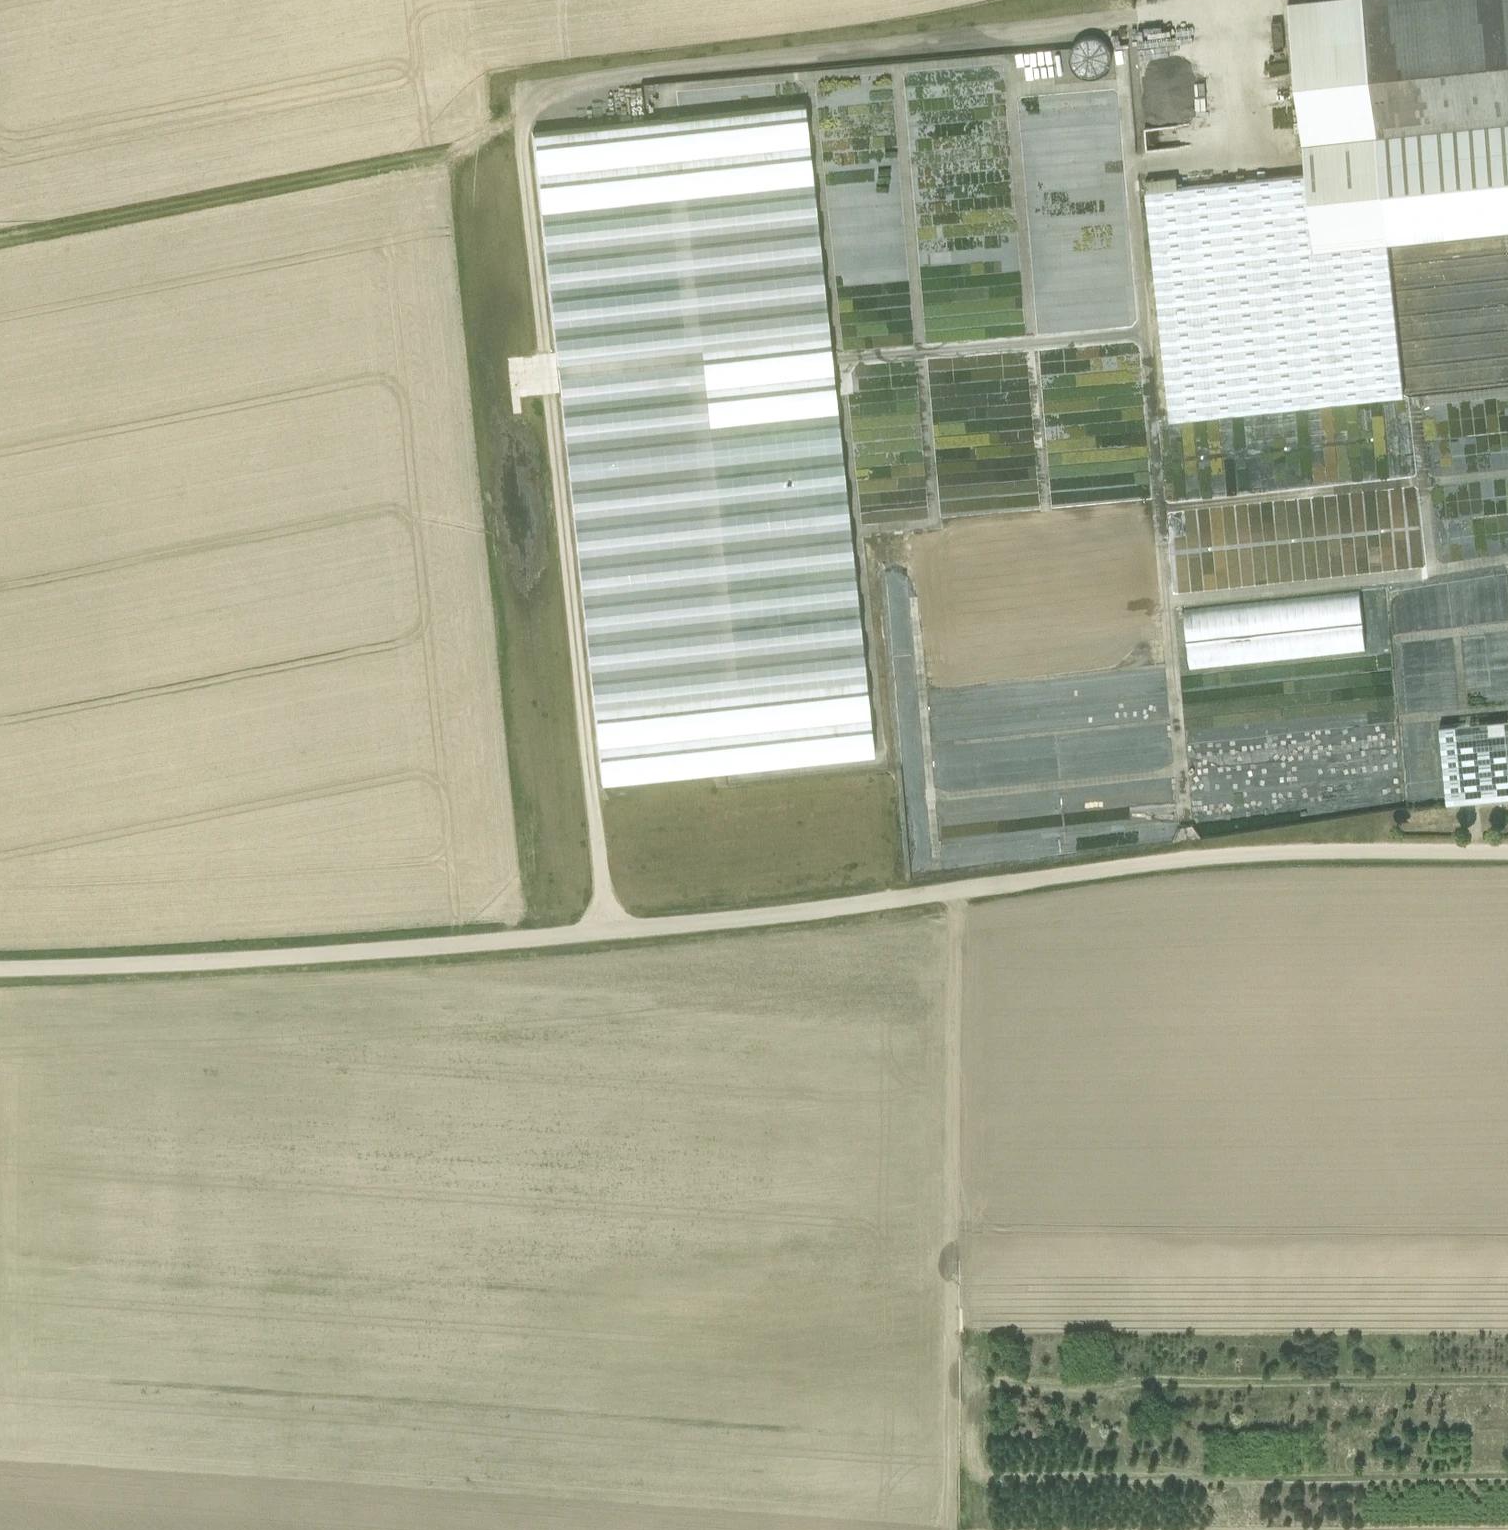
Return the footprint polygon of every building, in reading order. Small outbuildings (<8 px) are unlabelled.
[(1288,3),(1305,173),(1312,249),(1387,241),(1507,228),(1507,0),(1315,0),(1288,3)] [(1122,66),(1124,58),(1123,54),(1122,50),(1118,44),(1115,41),(1111,39),(1107,37),(1101,37),(1094,39),(1090,41),(1086,44),(1083,50),(1082,54),(1081,59),(1083,66),(1085,70),(1088,74),(1094,78),(1098,79),(1103,79),(1106,79),(1111,77),(1118,73),(1122,66)] [(1003,67),(905,74),(912,162),(930,161),(928,137),(946,136),(945,123),(973,121),(974,132),(1008,130),(1003,67)] [(1020,116),(1023,140),(1028,142),(1074,137),(1085,140),(1092,140),(1092,147),(1111,153),(1108,162),(1117,165),(1119,181),(1127,183),(1118,97),(1037,105),(1039,106),(1023,107),(1020,116)] [(533,133),(602,783),(875,754),(806,104),(533,133)] [(1147,189),(1146,189),(1170,419),(1404,395),(1387,241),(1312,249),(1305,173),(1178,186),(1147,189)] [(1147,189),(1178,186),(1177,176),(1146,179),(1147,189)] [(1392,560),(1413,559),(1412,529),(1390,530),(1392,560)] [(1184,609),(1191,669),(1366,650),(1360,590),(1184,609)] [(1447,802),(1507,797),(1507,718),(1440,725),(1447,802)]
